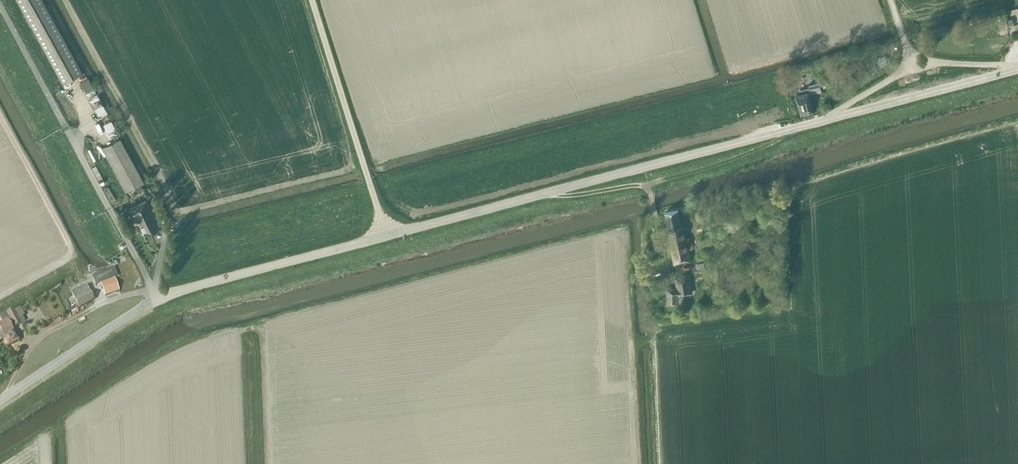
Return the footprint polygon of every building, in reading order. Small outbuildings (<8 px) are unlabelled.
[(82,72),(42,0),(17,0),(62,83),(82,72)] [(1006,18),(998,20),(999,28),(1008,27),(1006,18)] [(887,63),(885,55),(878,57),(880,65),(887,63)] [(800,93),(795,94),(800,114),(812,111),(807,91),(810,91),(811,94),(821,91),(818,81),(808,84),(809,87),(799,89),(800,93)] [(143,182),(128,154),(120,138),(102,148),(125,192),(143,182)] [(138,223),(145,235),(159,228),(153,216),(154,215),(146,198),(128,207),(137,224),(138,223)] [(691,236),(685,237),(683,225),(680,226),(677,210),(665,212),(674,263),(689,260),(687,248),(693,247),(691,236)] [(95,274),(96,276),(91,278),(95,287),(113,279),(118,277),(114,268),(109,270),(102,273),(102,271),(95,274)] [(682,303),(682,295),(692,293),(689,276),(675,279),(676,288),(666,288),(666,303),(682,303)] [(106,285),(111,297),(124,291),(119,279),(106,285)] [(71,292),(71,293),(78,307),(94,299),(86,285),(80,288),(78,282),(69,287),(71,292)] [(9,319),(13,328),(21,323),(19,319),(25,315),(20,307),(14,311),(13,309),(6,313),(6,312),(0,315),(0,318),(2,322),(0,323),(0,336),(2,335),(8,346),(19,340),(13,330),(7,319),(9,319)]
